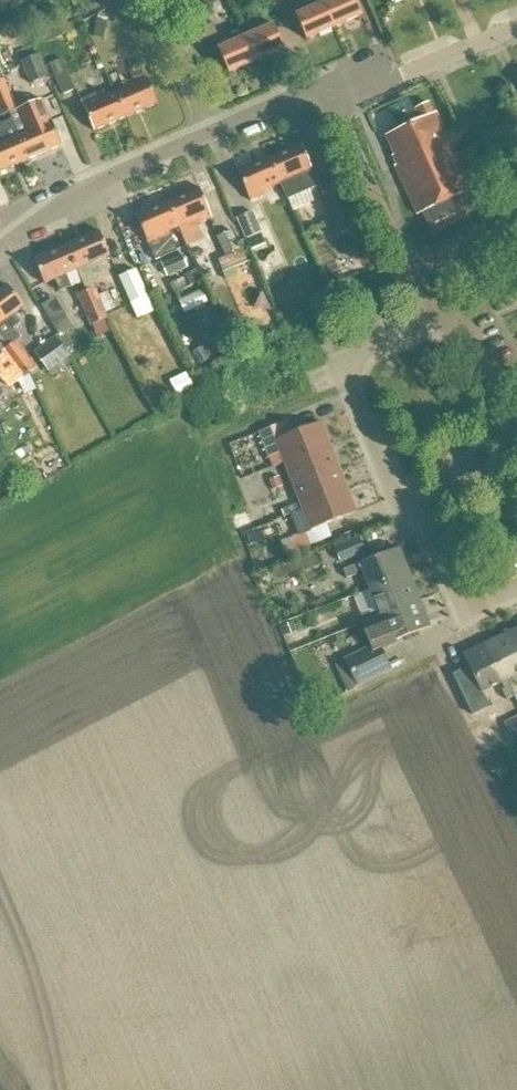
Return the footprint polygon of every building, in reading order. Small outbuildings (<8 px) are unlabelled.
[(321,7),(323,6),(334,29),(361,17),(354,0),(337,0),(331,2),(330,0),(318,0),(321,7)] [(299,2),(288,7),(294,19),(296,18),(306,41),(334,29),(323,6),(321,7),(304,14),(299,2)] [(248,24),(238,29),(243,40),(246,39),(256,63),(284,51),(273,27),(254,36),(248,24)] [(221,36),(211,40),(216,53),(218,52),(228,75),(256,63),(246,39),(243,40),(226,48),(221,36)] [(41,55),(23,62),(32,83),(49,76),(41,55)] [(62,60),(49,66),(63,97),(76,91),(62,60)] [(115,93),(126,119),(158,106),(145,75),(122,85),(124,89),(115,93)] [(18,110),(5,80),(0,83),(0,93),(9,114),(18,110)] [(1,118),(9,114),(0,93),(0,117),(1,118)] [(126,119),(115,93),(105,97),(104,93),(81,103),(94,133),(126,119)] [(12,122),(29,161),(62,147),(42,100),(18,110),(9,114),(12,122)] [(420,123),(386,138),(399,166),(395,168),(417,217),(423,214),(432,234),(468,217),(467,215),(478,211),(469,193),(471,192),(436,115),(433,117),(427,105),(415,110),(420,123)] [(29,161),(12,122),(0,127),(0,174),(29,161)] [(301,145),(269,159),(280,185),(287,201),(319,187),(314,175),(301,145)] [(271,189),(280,185),(269,159),(237,173),(250,203),(273,193),(271,189)] [(340,236),(357,228),(337,185),(320,192),(340,236)] [(167,203),(178,229),(188,225),(190,229),(212,219),(199,189),(167,203)] [(136,217),(149,247),(155,262),(177,252),(171,237),(169,233),(178,229),(167,203),(136,217)] [(247,240),(252,253),(266,247),(261,235),(262,234),(253,213),(237,220),(245,241),(247,240)] [(66,246),(77,272),(88,267),(93,278),(104,273),(99,262),(110,258),(99,232),(66,246)] [(242,254),(233,233),(218,239),(227,260),(242,254)] [(66,276),(77,272),(66,246),(33,261),(44,286),(55,281),(60,292),(71,288),(66,276)] [(167,278),(188,269),(182,256),(161,264),(167,278)] [(140,319),(158,312),(140,268),(122,275),(140,319)] [(319,306),(319,282),(273,282),(274,306),(319,306)] [(0,291),(0,336),(9,348),(16,343),(20,340),(13,331),(21,324),(17,319),(14,315),(23,308),(7,286),(0,291)] [(186,301),(189,309),(210,301),(206,289),(193,294),(194,298),(186,301)] [(101,305),(99,299),(95,290),(79,297),(85,312),(101,305)] [(85,312),(92,327),(108,321),(101,305),(85,312)] [(4,356),(2,353),(9,348),(0,336),(0,359),(4,356)] [(70,358),(56,339),(35,355),(48,373),(70,358)] [(9,348),(2,353),(4,356),(12,367),(26,356),(16,343),(9,348)] [(26,356),(12,367),(22,380),(36,370),(26,356)] [(180,394),(197,389),(192,373),(175,378),(180,394)] [(321,424),(275,442),(284,464),(330,446),(321,424)] [(330,446),(284,464),(293,487),(339,469),(330,446)] [(339,469),(293,487),(302,509),(347,491),(339,469)] [(347,491),(302,509),(311,532),(356,514),(347,491)] [(312,533),(293,536),(296,553),(315,550),(312,533)] [(370,592),(409,576),(399,549),(343,572),(346,580),(363,574),(370,592)] [(364,624),(419,602),(409,576),(370,592),(377,609),(360,616),(364,624)] [(364,624),(367,632),(364,634),(370,647),(370,648),(372,654),(373,655),(375,655),(382,652),(381,650),(391,646),(390,644),(430,628),(419,602),(364,624)] [(516,677),(516,640),(513,632),(488,644),(514,698),(516,697),(516,685),(515,686),(512,679),(516,677)] [(507,702),(514,698),(488,644),(463,656),(468,668),(453,676),(473,717),(490,709),(482,694),(502,685),(505,691),(502,692),(507,702)] [(391,671),(382,652),(375,655),(373,655),(372,654),(370,648),(349,658),(334,665),(348,694),(355,690),(354,689),(391,671)] [(506,724),(515,742),(516,741),(516,719),(506,724)]
